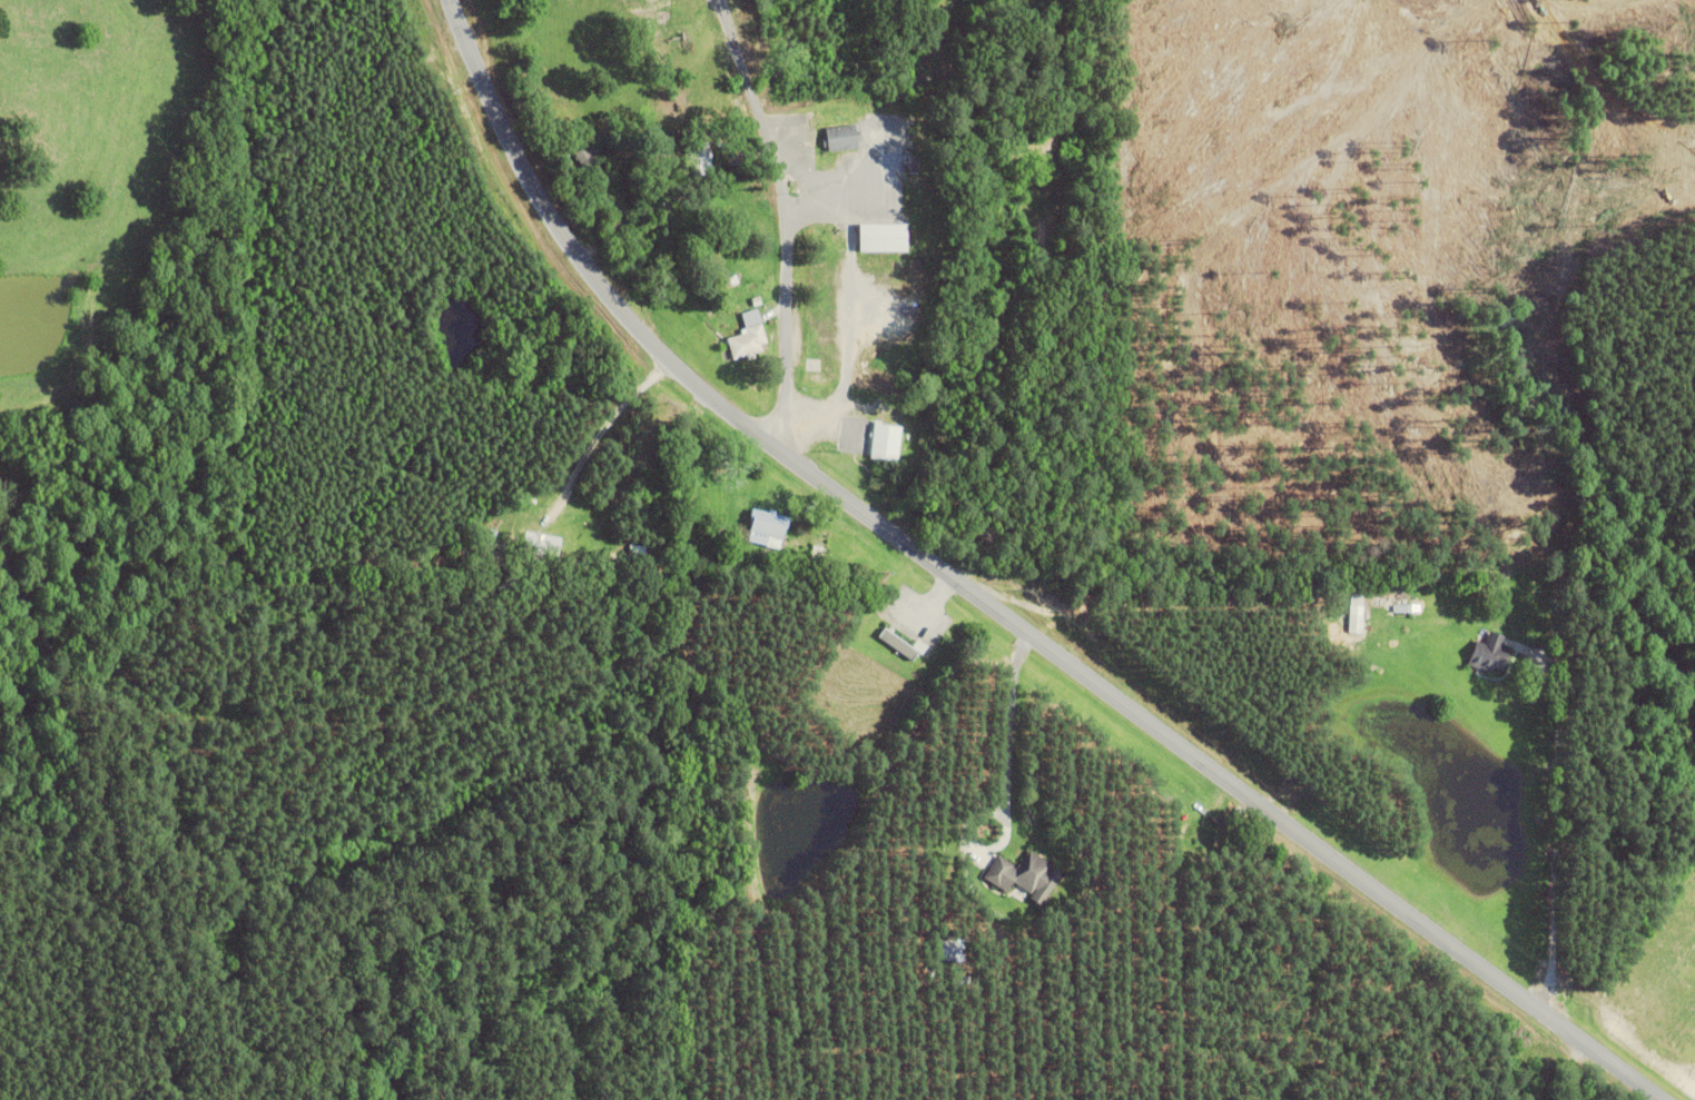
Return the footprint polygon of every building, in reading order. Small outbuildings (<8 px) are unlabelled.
[(602,169),(595,155),(604,151),(599,141),(577,152),(589,176),(602,169)] [(697,173),(712,172),(710,153),(695,154),(697,173)] [(908,222),(860,222),(860,251),(908,251),(908,222)] [(734,359),(769,351),(759,309),(743,313),(748,332),(728,337),(734,359)] [(902,425),(874,424),(872,460),(900,461),(902,425)] [(749,545),(783,548),(786,514),(752,511),(749,545)] [(563,538),(527,532),(523,552),(559,558),(563,538)] [(824,567),(824,547),(812,547),(812,567),(824,567)] [(1366,605),(1351,605),(1351,633),(1366,633),(1366,605)] [(919,652),(886,628),(879,637),(913,661),(919,652)] [(1504,675),(1513,648),(1504,645),(1507,637),(1486,629),(1474,665),(1504,675)] [(984,876),(1007,892),(1013,883),(1042,903),(1063,873),(1030,850),(1018,868),(999,855),(984,876)]
